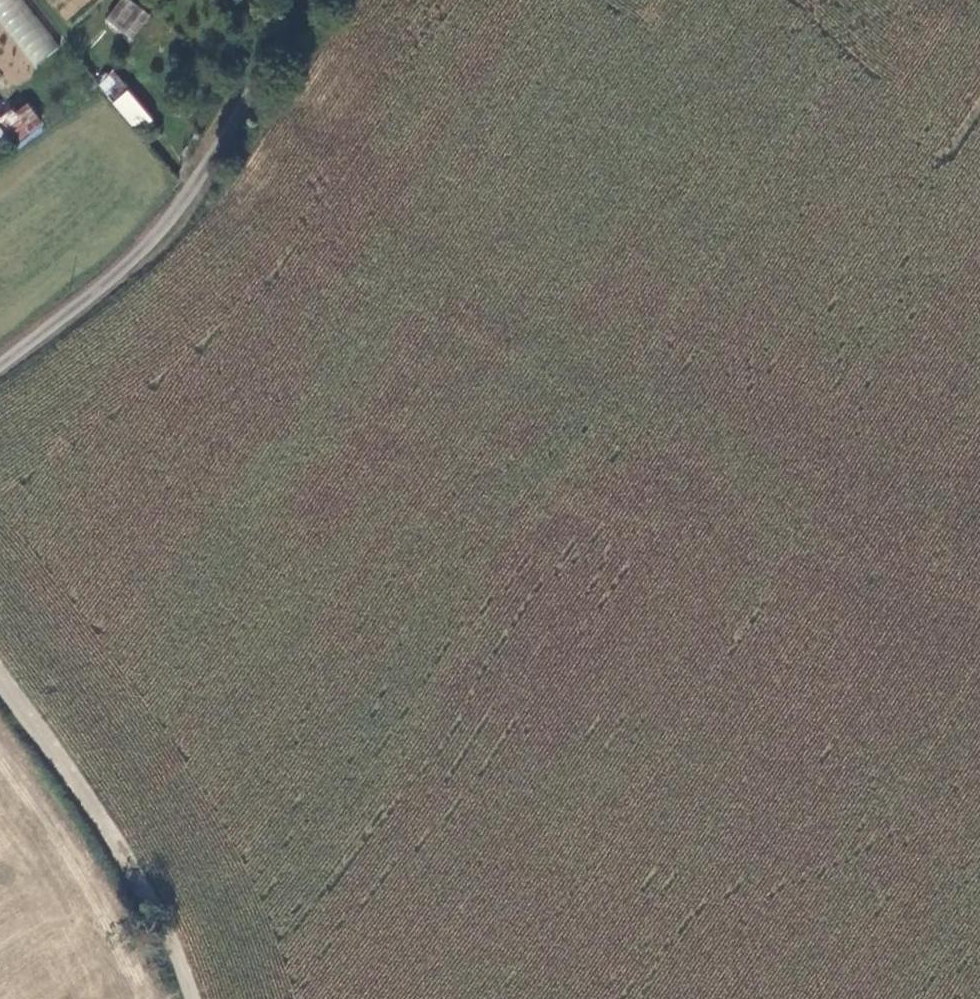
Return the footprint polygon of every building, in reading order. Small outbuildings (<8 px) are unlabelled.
[(61,45),(23,0),(0,0),(0,23),(36,66),(61,45)] [(103,20),(131,41),(150,16),(131,0),(119,0),(103,20)] [(111,73),(100,82),(107,91),(137,128),(150,115),(126,87),(123,90),(111,73)] [(0,118),(0,143),(10,136),(16,145),(44,125),(25,100),(0,118)]
